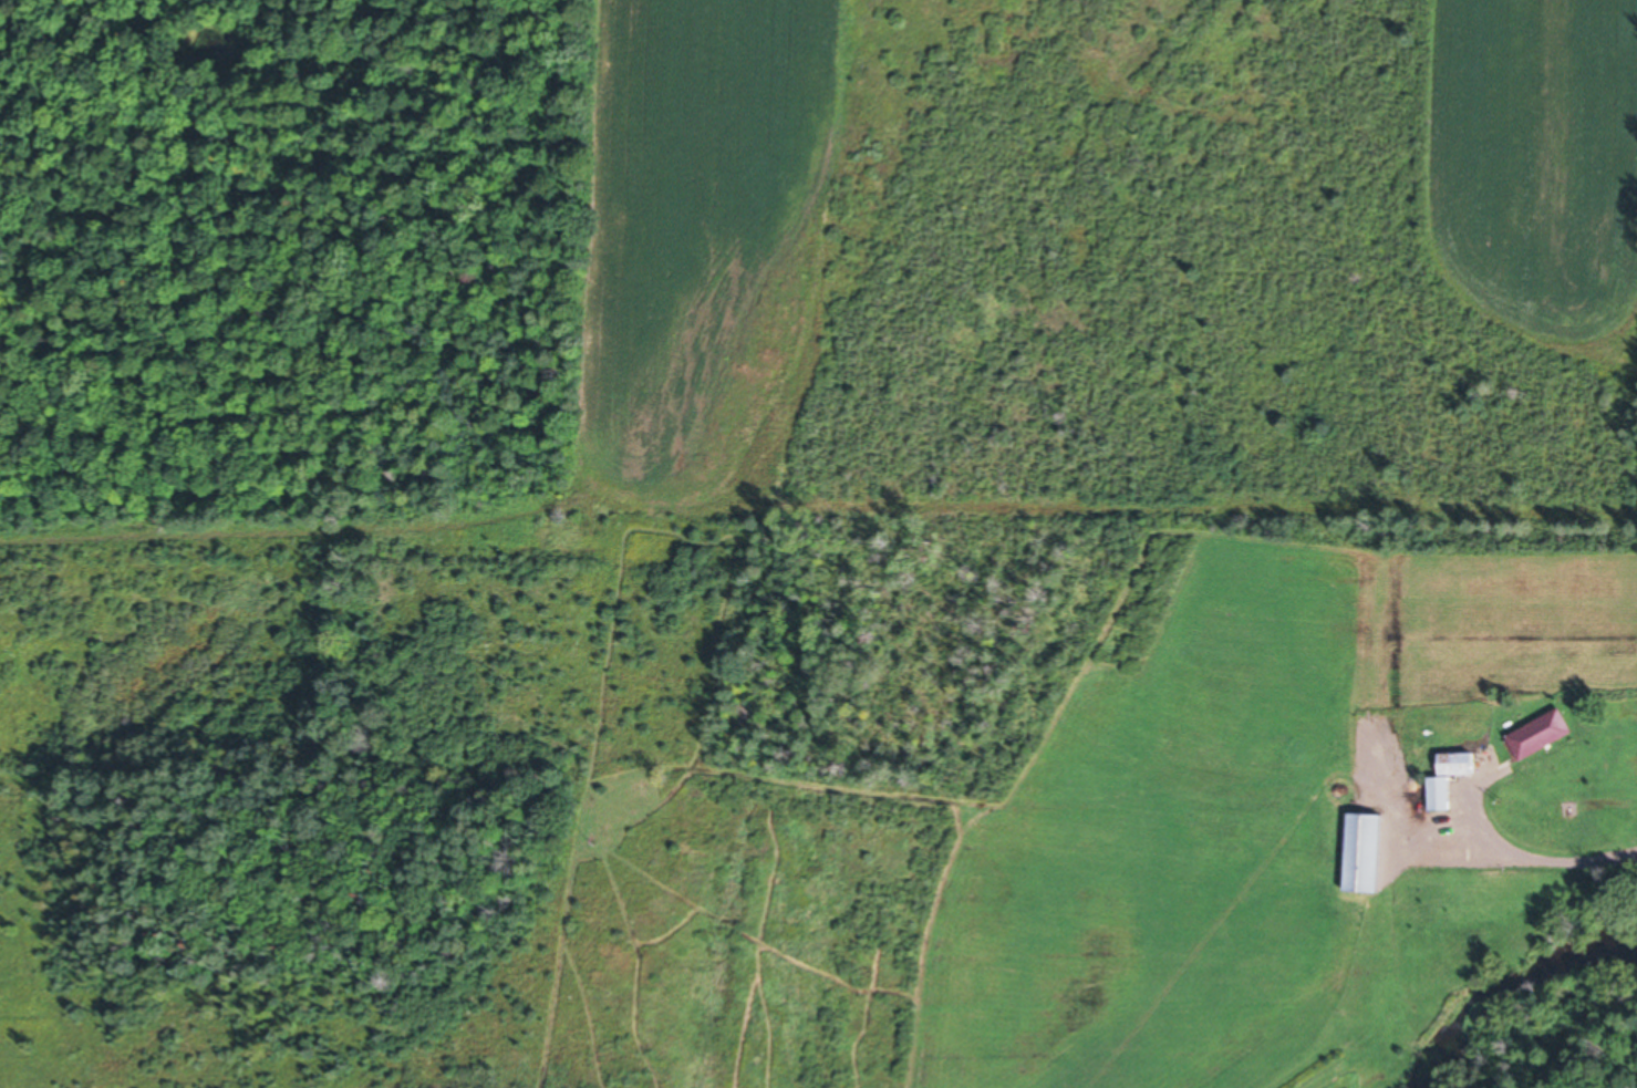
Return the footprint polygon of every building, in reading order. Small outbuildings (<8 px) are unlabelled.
[(1525,761),(1579,737),(1568,711),(1514,734),(1525,761)] [(1434,778),(1435,812),(1457,811),(1457,775),(1482,775),(1482,754),(1444,754),(1444,777),(1434,778)] [(1389,815),(1355,814),(1352,892),(1386,893),(1389,815)]
